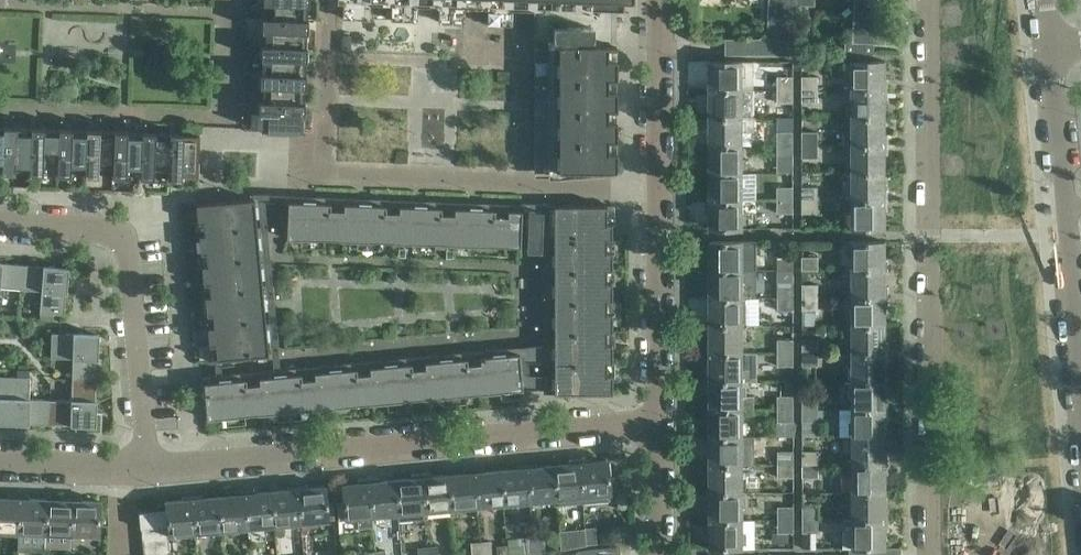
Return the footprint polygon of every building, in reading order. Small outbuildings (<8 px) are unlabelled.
[(261,17),(307,19),(308,0),(262,0),(262,2),(266,2),(266,16),(261,16),(261,17)] [(343,17),(368,18),(369,3),(391,4),(391,19),(416,20),(417,5),(439,6),(438,21),(464,22),(464,7),(486,7),(486,22),(511,23),(512,8),(534,9),(534,169),(615,169),(615,0),(343,0),(343,17)] [(768,36),(761,36),(761,38),(726,38),(726,54),(798,54),(799,4),(799,0),(769,0),(768,36)] [(855,3),(854,41),(846,41),(846,54),(874,54),(875,52),(875,42),(887,43),(889,0),(855,0),(855,3)] [(260,44),(260,45),(306,46),(307,19),(261,17),(261,29),(265,30),(265,44),(260,44)] [(343,31),(342,48),(352,48),(353,31),(343,31)] [(259,71),(259,72),(305,74),(306,46),(260,45),(260,57),(264,57),(264,71),(259,71)] [(853,60),(853,89),(889,89),(889,78),(886,78),(886,59),(853,60)] [(708,78),(708,89),(744,89),(744,60),(711,60),(711,78),(708,78)] [(258,99),(258,100),(304,102),(305,74),(259,72),(259,85),(263,85),(262,99),(258,99)] [(778,76),(778,89),(794,89),(794,75),(778,76)] [(803,76),(803,89),(819,89),(819,75),(803,76)] [(744,89),(708,89),(708,99),(710,99),(710,116),(744,116),(755,116),(755,89),(744,89)] [(794,89),(778,89),(778,102),(794,102),(794,89)] [(819,89),(803,89),(803,102),(818,102),(819,89)] [(853,89),(853,117),(887,116),(887,98),(889,98),(889,89),(853,89)] [(304,102),(258,100),(258,113),(262,113),(262,127),(261,127),(261,129),(303,131),(304,102)] [(708,134),(708,145),(744,145),(744,116),(710,116),(710,133),(708,134)] [(844,144),(853,144),(889,144),(889,134),(887,133),(887,116),(853,117),(853,129),(844,129),(844,144)] [(782,131),(794,131),(794,118),(782,118),(782,131)] [(3,125),(1,171),(14,171),(14,167),(28,168),(28,172),(29,172),(31,126),(3,125)] [(31,126),(29,172),(42,172),(42,168),(56,169),(56,173),(57,173),(58,127),(31,126)] [(58,127),(57,173),(70,173),(70,169),(84,170),(83,174),(85,174),(86,128),(58,127)] [(86,128),(85,174),(97,175),(97,170),(111,171),(111,175),(112,175),(114,129),(86,128)] [(114,129),(112,175),(125,176),(125,172),(139,172),(139,176),(140,176),(141,130),(114,129)] [(141,130),(140,176),(153,177),(153,173),(167,173),(167,177),(168,177),(169,131),(141,130)] [(169,131),(168,177),(181,178),(181,174),(195,174),(195,175),(197,175),(199,133),(169,131)] [(778,131),(778,144),(794,144),(794,131),(782,131),(778,131)] [(803,131),(803,144),(818,145),(818,131),(803,131)] [(794,144),(778,144),(778,157),(794,157),(794,144)] [(818,145),(803,144),(803,157),(819,157),(818,145)] [(853,144),(853,171),(886,171),(886,154),(889,154),(889,144),(853,144)] [(744,145),(708,145),(707,154),(710,154),(710,172),(744,172),(744,145)] [(853,171),(853,199),(889,199),(889,189),(886,189),(886,171),(853,171)] [(708,189),(708,200),(744,200),(744,172),(710,172),(710,188),(708,189)] [(803,186),(803,200),(818,199),(818,185),(803,186)] [(778,186),(778,200),(794,200),(794,186),(778,186)] [(253,193),(254,198),(195,203),(197,219),(194,220),(195,234),(198,234),(200,250),(197,250),(198,265),(201,264),(203,281),(200,281),(201,295),(204,295),(205,311),(203,312),(204,326),(207,326),(208,342),(205,342),(207,357),(209,356),(210,359),(278,353),(264,193),(253,193)] [(315,196),(288,194),(286,237),(301,237),(301,246),(324,247),(325,238),(356,240),(356,248),(380,249),(380,240),(412,242),(411,250),(435,251),(435,243),(467,244),(467,252),(506,254),(506,245),(520,246),(521,203),(358,197),(315,196)] [(818,199),(803,200),(803,212),(818,212),(818,199)] [(853,199),(853,227),(886,227),(886,209),(889,209),(889,199),(853,199)] [(744,200),(708,200),(708,209),(711,209),(711,227),(744,227),(744,200)] [(794,200),(778,200),(778,212),(794,212),(794,200)] [(528,202),(526,250),(540,250),(542,203),(528,202)] [(614,204),(553,204),(553,237),(549,237),(549,251),(553,251),(553,268),(549,268),(549,282),(553,282),(553,299),(549,299),(549,313),(553,313),(553,329),(549,330),(549,343),(553,343),(553,392),(612,392),(612,376),(614,376),(614,361),(611,361),(612,345),(614,345),(614,330),(611,331),(611,314),(614,314),(614,300),(611,300),(611,283),(614,283),(614,269),(611,269),(611,252),(614,252),(614,238),(611,238),(611,223),(614,223),(614,204)] [(743,240),(711,240),(711,259),(708,259),(708,269),(711,269),(743,269),(743,240)] [(887,240),(853,240),(853,269),(887,269),(889,270),(889,260),(886,259),(887,240)] [(794,256),(793,256),(778,256),(779,269),(794,269),(794,256)] [(819,256),(803,256),(803,269),(819,268),(819,256)] [(20,288),(22,264),(0,262),(0,286),(20,288)] [(22,264),(20,288),(42,290),(40,312),(64,314),(68,268),(22,264)] [(711,286),(708,286),(708,297),(743,297),(756,297),(755,269),(743,269),(711,269),(711,286)] [(887,269),(853,269),(853,297),(889,297),(889,286),(887,286),(887,269)] [(803,283),(803,297),(819,297),(819,284),(803,283)] [(779,284),(779,297),(794,297),(794,284),(779,284)] [(743,297),(708,297),(708,307),(711,307),(711,325),(743,324),(743,297)] [(794,297),(779,297),(779,310),(794,309),(794,297)] [(819,297),(803,297),(803,309),(819,309),(819,297)] [(889,306),(889,297),(853,297),(853,324),(887,324),(887,307),(889,306)] [(708,342),(708,352),(744,352),(743,324),(711,325),(711,341),(708,342)] [(887,324),(853,324),(853,351),(889,352),(889,342),(887,342),(887,324)] [(73,358),(72,379),(96,380),(98,334),(52,333),(51,357),(73,358)] [(778,339),(778,352),(794,352),(794,339),(778,339)] [(803,339),(803,352),(819,351),(819,339),(803,339)] [(518,346),(202,375),(206,418),(221,416),(222,424),(245,422),(244,414),(276,411),(277,419),(300,417),(300,409),(331,406),(332,414),(356,412),(355,404),(387,401),(387,409),(411,407),(410,399),(442,396),(443,404),(466,402),(465,393),(499,390),(500,399),(521,397),(520,388),(522,388),(518,346)] [(819,351),(803,352),(803,365),(819,365),(819,351)] [(889,352),(853,351),(853,380),(887,380),(887,362),(889,361),(889,352)] [(744,352),(708,352),(708,362),(711,362),(711,380),(744,381),(757,380),(757,352),(744,352)] [(794,352),(778,352),(779,364),(794,364),(794,352)] [(6,376),(4,421),(49,423),(50,400),(29,399),(29,377),(28,377),(16,376),(6,376)] [(71,400),(50,400),(49,423),(94,424),(96,380),(72,379),(71,400)] [(711,398),(708,398),(708,409),(744,408),(755,408),(755,395),(744,395),(744,381),(711,380),(711,398)] [(887,380),(853,380),(854,408),(889,408),(890,398),(887,397),(887,380)] [(778,396),(778,408),(794,408),(794,395),(778,396)] [(803,395),(803,408),(819,409),(819,396),(803,395)] [(744,408),(708,409),(708,418),(711,418),(711,436),(744,436),(744,408)] [(794,408),(778,408),(778,421),(794,421),(794,408)] [(819,409),(803,408),(803,421),(819,421),(819,409)] [(854,408),(845,408),(845,436),(854,436),(887,436),(887,418),(889,417),(889,408),(854,408)] [(711,453),(708,453),(708,463),(744,463),(755,463),(755,436),(744,436),(711,436),(711,453)] [(887,436),(854,436),(854,463),(890,463),(890,453),(887,453),(887,436)] [(778,451),(778,463),(794,463),(794,450),(778,451)] [(803,450),(803,463),(819,463),(819,450),(803,450)] [(588,457),(577,458),(581,496),(581,502),(610,499),(609,493),(609,490),(607,476),(610,476),(609,461),(606,461),(606,458),(589,460),(588,457)] [(551,463),(555,498),(555,504),(581,502),(581,496),(577,458),(568,459),(568,462),(553,463),(553,462),(552,463),(551,463)] [(535,462),(524,463),(528,501),(555,498),(551,463),(536,465),(535,462)] [(498,468),(501,503),(528,501),(524,463),(515,464),(515,467),(500,468),(500,467),(498,468)] [(744,463),(708,463),(708,474),(711,474),(711,491),(744,491),(744,463)] [(794,463),(778,463),(778,476),(794,476),(794,463)] [(819,463),(803,463),(803,476),(819,476),(819,463)] [(890,463),(854,463),(854,491),(887,491),(887,473),(890,473),(890,463)] [(482,467),(471,468),(475,506),(501,503),(498,468),(482,470),(482,467)] [(445,473),(448,508),(475,506),(471,468),(462,469),(462,472),(447,473),(447,472),(445,472),(445,473)] [(429,472),(418,473),(422,511),(448,508),(445,473),(429,475),(429,472)] [(392,477),(395,513),(396,520),(422,517),(422,511),(418,473),(409,474),(409,477),(394,478),(394,477),(392,477)] [(369,515),(372,515),(395,513),(392,477),(392,478),(377,480),(376,477),(365,478),(369,515)] [(343,499),(336,500),(338,518),(357,516),(358,527),(373,526),(372,515),(369,515),(365,478),(356,479),(357,482),(343,483),(342,482),(341,483),(343,499)] [(270,489),(270,490),(273,524),(299,521),(296,484),(286,485),(287,488),(271,490),(271,489),(270,489)] [(306,484),(296,484),(299,521),(334,518),(333,501),(325,502),(324,484),(322,484),(322,485),(307,486),(306,484)] [(254,488),(243,489),(247,526),(273,524),(270,490),(254,491),(254,488)] [(217,495),(216,495),(220,529),(247,526),(243,489),(233,490),(234,493),(218,495),(218,494),(217,494),(217,495)] [(709,509),(708,519),(744,519),(744,491),(711,491),(711,509),(709,509)] [(887,491),(854,491),(854,519),(890,519),(890,508),(887,508),(887,491)] [(17,531),(18,493),(9,493),(9,497),(0,496),(0,531),(17,531)] [(17,531),(16,548),(43,549),(43,545),(44,498),(29,497),(29,494),(18,493),(17,531)] [(201,493),(190,494),(194,531),(220,529),(216,495),(201,496),(201,493)] [(164,509),(166,524),(167,534),(168,534),(194,531),(190,494),(181,495),(181,498),(165,500),(165,499),(164,499),(165,509),(164,509)] [(71,499),(70,533),(98,534),(99,499),(98,499),(98,500),(82,499),(82,496),(71,495),(71,499)] [(44,498),(43,545),(69,546),(70,533),(71,499),(44,498)] [(779,506),(779,519),(794,519),(794,506),(779,506)] [(803,506),(803,519),(819,519),(819,506),(803,506)] [(164,509),(138,511),(140,527),(141,527),(166,524),(164,509)] [(744,519),(708,519),(708,529),(711,530),(711,547),(744,547),(753,547),(753,519),(744,519)] [(794,519),(779,519),(779,531),(787,531),(794,531),(794,519)] [(819,519),(803,519),(803,532),(819,531),(819,519)] [(890,519),(854,519),(845,519),(845,546),(854,546),(878,547),(887,546),(887,529),(890,529),(890,519)] [(166,524),(141,527),(142,540),(168,538),(168,534),(167,534),(166,524)] [(595,527),(584,528),(585,545),(596,544),(595,527)] [(561,531),(563,548),(585,545),(584,528),(561,531)] [(787,542),(787,531),(779,531),(771,531),(771,542),(787,542)] [(542,536),(531,537),(533,552),(543,551),(542,536)] [(533,552),(531,537),(523,537),(524,553),(533,552)] [(168,538),(142,540),(143,552),(169,550),(168,538)] [(490,540),(479,541),(480,554),(491,554),(490,540)] [(470,542),(471,554),(480,554),(479,541),(470,542)] [(508,543),(497,544),(498,554),(503,554),(509,554),(508,543)] [(426,546),(426,554),(437,554),(436,545),(426,546)] [(426,546),(417,547),(418,554),(426,554),(426,546)] [(594,548),(594,554),(620,554),(620,546),(594,548)] [(878,547),(878,554),(903,554),(902,547),(887,546),(878,547)]
